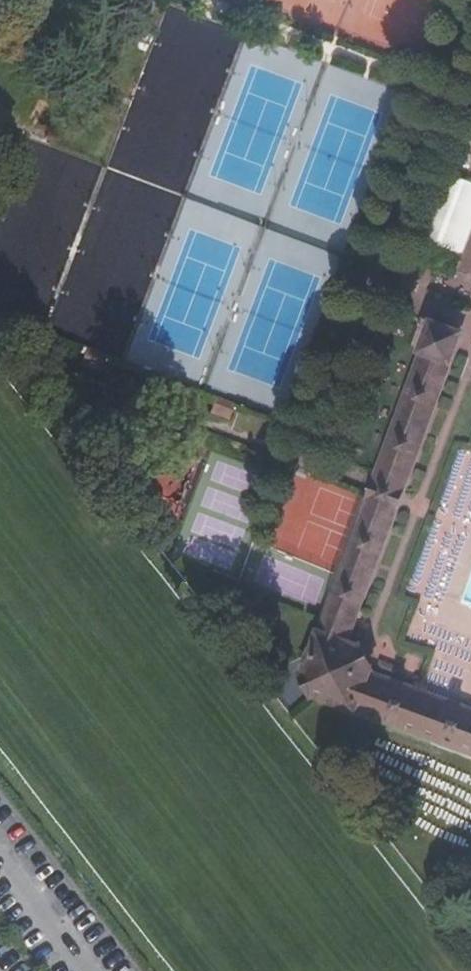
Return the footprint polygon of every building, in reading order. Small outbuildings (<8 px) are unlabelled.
[(470,272),(470,238),(466,236),(455,266),(470,272)] [(470,751),(470,712),(368,674),(370,668),(359,646),(345,641),(461,330),(435,321),(305,672),(314,693),(470,751)] [(216,398),(211,412),(230,420),(235,405),(216,398)]
